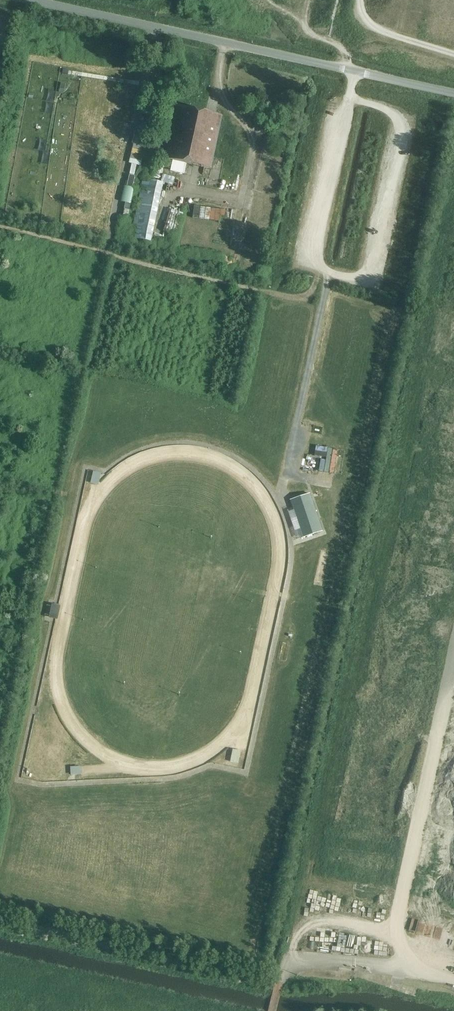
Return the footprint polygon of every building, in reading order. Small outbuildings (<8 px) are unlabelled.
[(214,157),(223,116),(177,106),(166,158),(204,167),(200,185),(218,188),(224,159),(214,157)] [(133,147),(129,162),(141,165),(145,150),(133,147)] [(129,174),(128,185),(134,185),(136,174),(129,174)] [(164,174),(162,182),(173,184),(175,177),(164,174)] [(161,182),(146,179),(134,240),(148,243),(161,182)] [(121,201),(125,202),(123,213),(129,215),(135,187),(125,185),(121,201)] [(173,204),(173,208),(169,207),(164,231),(175,233),(181,205),(173,204)] [(220,214),(225,215),(226,209),(195,204),(193,217),(219,221),(220,214)] [(335,472),(338,448),(316,445),(315,456),(321,457),(319,470),(335,472)] [(291,500),(303,537),(322,531),(309,494),(291,500)] [(52,603),(49,617),(57,619),(60,605),(52,603)] [(233,748),(230,761),(239,762),(241,750),(233,748)]
